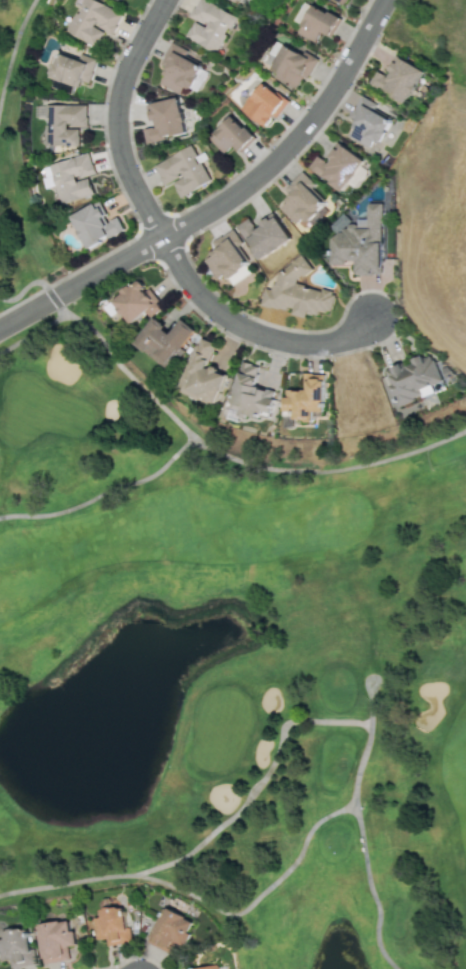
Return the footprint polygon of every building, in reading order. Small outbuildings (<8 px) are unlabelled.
[(95,0),(82,0),(66,31),(97,47),(105,31),(112,34),(122,13),(95,0)] [(235,15),(204,0),(197,0),(189,17),(194,20),(186,37),(217,52),(235,15)] [(339,20),(312,3),(295,31),(314,42),(320,32),(329,37),(339,20)] [(183,56),(186,49),(171,42),(160,63),(168,67),(160,82),(182,93),(185,86),(191,89),(203,66),(183,56)] [(296,88),(301,76),(307,78),(316,58),(308,54),(307,57),(280,44),(269,69),(277,73),(275,78),(296,88)] [(78,87),(80,80),(88,82),(96,58),(78,53),(76,58),(56,52),(48,77),(78,87)] [(423,70),(395,55),(384,75),(376,70),(369,84),(405,103),(423,70)] [(287,102),(260,82),(240,109),(264,126),(273,115),(276,117),(287,102)] [(373,109),(376,104),(361,95),(348,115),(355,120),(351,126),(355,129),(351,136),(369,147),(375,137),(379,140),(391,121),(373,109)] [(149,103),(154,126),(143,129),(146,142),(186,134),(178,97),(149,103)] [(45,145),(78,145),(78,126),(86,126),(86,104),(35,104),(35,117),(45,117),(45,145)] [(240,152),(254,138),(230,115),(208,138),(223,153),(232,144),(240,152)] [(364,160),(337,142),(324,161),(317,155),(308,167),(342,191),(364,160)] [(153,163),(164,185),(172,181),(179,196),(210,181),(199,158),(197,159),(191,145),(153,163)] [(60,203),(93,195),(88,176),(95,174),(89,153),(49,163),(60,203)] [(47,187),(54,185),(48,166),(41,168),(47,187)] [(315,185),(301,171),(284,188),(291,195),(279,207),(295,224),(302,218),(306,222),(324,204),(310,189),(315,185)] [(71,215),(87,248),(124,230),(117,216),(106,222),(96,202),(71,215)] [(380,274),(380,203),(365,202),(365,219),(352,218),(352,221),(334,221),(334,235),(331,235),(331,263),(356,263),(355,274),(380,274)] [(290,239),(273,213),(254,226),(248,217),(236,226),(260,260),(290,239)] [(218,282),(248,265),(237,246),(242,244),(233,228),(211,241),(217,250),(204,258),(218,282)] [(260,305),(284,310),(290,306),(295,315),(303,317),(309,314),(315,315),(321,310),(330,312),(333,295),(330,290),(323,288),(321,290),(293,284),(312,271),(302,255),(277,271),(275,284),(268,289),(264,288),(260,305)] [(130,323),(145,311),(150,317),(161,308),(139,279),(112,299),(130,323)] [(134,344),(168,369),(197,329),(181,318),(172,331),(153,317),(134,344)] [(216,343),(198,336),(178,391),(215,405),(227,373),(208,366),(216,343)] [(384,370),(397,405),(432,393),(429,384),(439,381),(430,353),(412,360),(384,370)] [(258,365),(241,362),(230,410),(269,419),(275,391),(254,386),(258,365)] [(323,411),(322,379),(312,379),(312,372),(303,372),(303,390),(284,390),(284,411),(293,411),(293,419),(312,419),(312,412),(323,411)] [(130,941),(124,905),(99,909),(100,917),(93,918),(97,939),(106,938),(107,945),(130,941)] [(183,945),(194,921),(164,907),(147,942),(171,954),(176,942),(183,945)] [(74,944),(70,919),(37,924),(43,963),(69,959),(67,946),(74,944)] [(34,964),(29,927),(2,931),(3,938),(0,938),(0,961),(9,960),(10,968),(34,964)]
